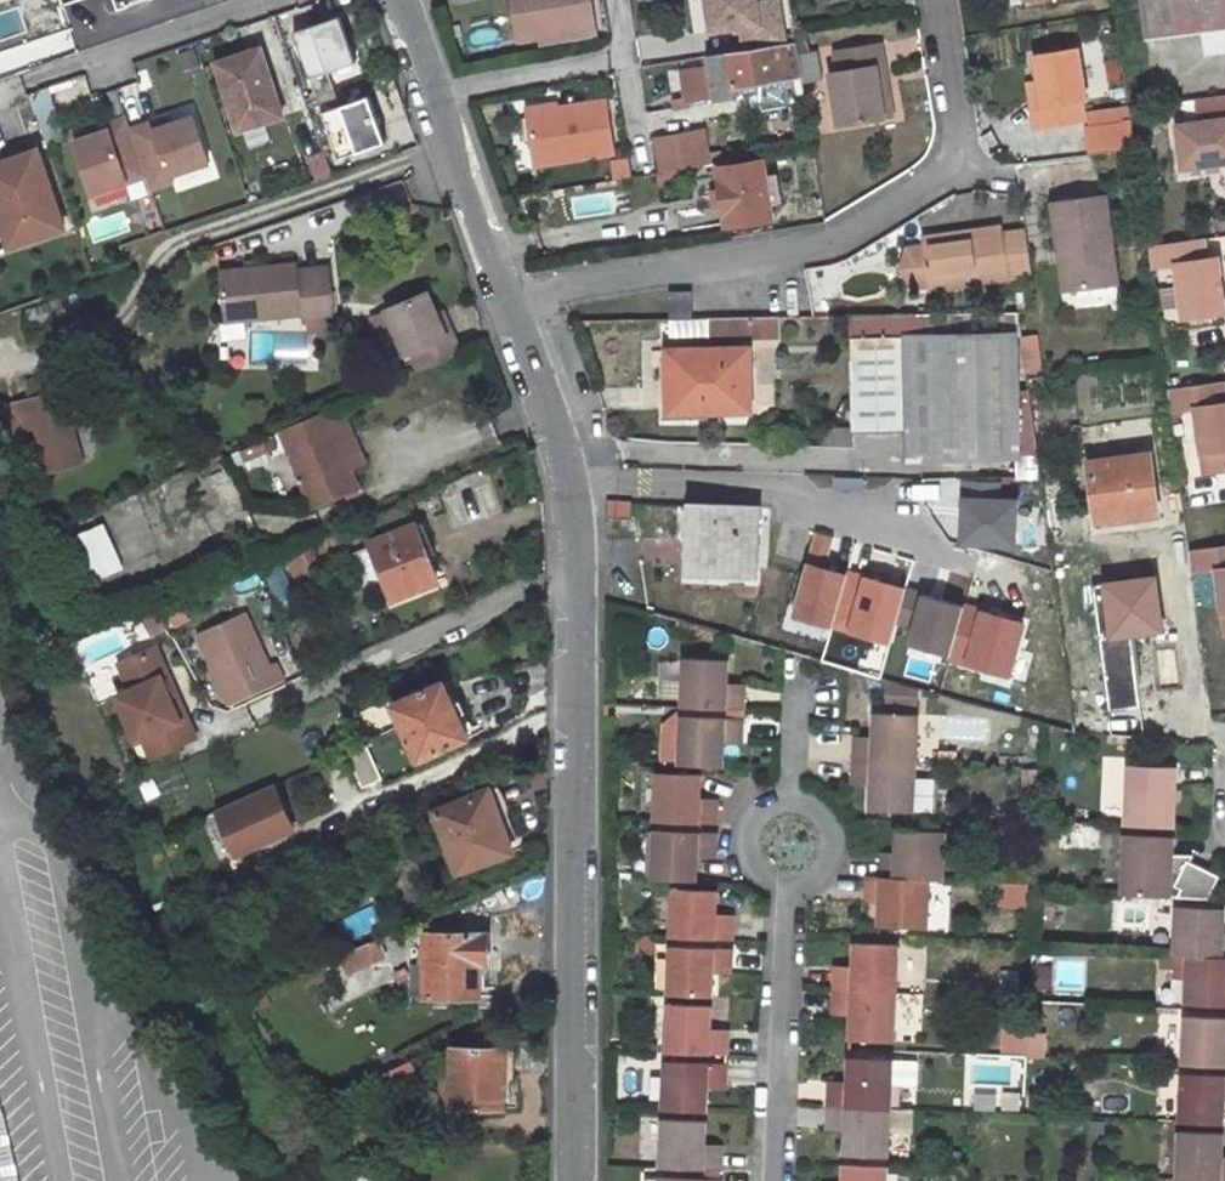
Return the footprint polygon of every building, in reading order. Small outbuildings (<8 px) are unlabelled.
[(518,40),(537,38),(574,32),(575,37),(595,35),(590,0),(512,0),(518,40)] [(785,43),(779,0),(707,0),(712,30),(741,25),(745,50),(785,43)] [(1146,30),(1224,20),(1224,0),(1141,0),(1146,30)] [(292,32),(315,95),(316,95),(333,89),(327,72),(355,61),(338,16),(292,32)] [(537,38),(539,43),(575,37),(574,32),(537,38)] [(745,50),(707,55),(708,67),(683,70),(687,103),(713,99),(714,101),(789,90),(790,98),(805,95),(805,92),(803,80),(799,55),(797,42),(785,43),(745,50)] [(880,44),(834,50),(836,72),(828,73),(835,124),(880,118),(872,67),(883,66),(880,44)] [(1037,51),(1040,78),(1044,104),(1039,104),(1042,125),(1085,118),(1082,98),(1088,98),(1080,46),(1037,51)] [(261,48),(216,62),(238,129),(282,115),(261,48)] [(818,53),(799,55),(803,80),(819,77),(822,77),(818,53)] [(891,117),(883,66),(872,67),(880,118),(891,117)] [(819,77),(803,80),(805,92),(821,90),(819,77)] [(1044,104),(1040,78),(1034,79),(1039,104),(1044,104)] [(68,103),(92,94),(86,79),(62,87),(68,103)] [(333,89),(316,95),(338,157),(385,141),(368,94),(340,105),(334,88),(333,89)] [(32,107),(35,115),(55,107),(48,89),(40,92),(32,107)] [(605,99),(525,113),(533,166),(613,153),(605,99)] [(1174,122),(1179,164),(1203,161),(1215,160),(1224,159),(1224,116),(1174,122)] [(151,125),(131,132),(147,179),(152,192),(173,185),(171,178),(210,164),(194,118),(172,126),(154,132),(151,125)] [(154,132),(172,126),(169,118),(151,125),(154,132)] [(131,132),(127,120),(106,127),(108,132),(74,145),(93,197),(147,179),(131,132)] [(313,180),(333,174),(325,148),(305,154),(313,180)] [(37,152),(32,154),(46,195),(51,192),(37,152)] [(65,231),(51,192),(46,195),(32,154),(0,165),(0,221),(5,236),(28,228),(33,241),(65,231)] [(771,217),(769,199),(779,198),(775,172),(764,174),(762,158),(717,166),(720,188),(711,189),(713,205),(723,202),(725,225),(771,217)] [(1109,197),(1055,203),(1061,250),(1068,249),(1073,290),(1121,283),(1109,197)] [(154,198),(136,203),(146,234),(164,229),(154,198)] [(84,220),(90,242),(130,232),(124,210),(84,220)] [(28,228),(5,236),(10,249),(33,241),(28,228)] [(1026,232),(1003,234),(1002,228),(962,233),(962,240),(926,245),(931,286),(932,290),(1033,277),(1026,232)] [(962,240),(962,233),(925,237),(926,245),(962,240)] [(1205,259),(1203,238),(1149,246),(1151,268),(1175,264),(1183,319),(1224,312),(1222,291),(1216,292),(1214,280),(1220,279),(1217,257),(1205,259)] [(926,245),(908,247),(902,269),(913,289),(931,286),(926,245)] [(1061,250),(1067,291),(1073,290),(1068,249),(1061,250)] [(228,326),(303,318),(304,326),(306,325),(336,322),(330,270),(300,273),(299,264),(223,272),(228,326)] [(664,289),(665,318),(687,318),(687,290),(664,289)] [(447,339),(438,317),(429,294),(390,310),(408,358),(414,355),(421,371),(461,354),(454,336),(447,339)] [(1017,311),(851,315),(853,429),(910,428),(913,456),(1020,454),(1022,480),(1041,481),(1017,311)] [(454,336),(445,314),(438,317),(447,339),(454,336)] [(336,322),(306,325),(309,350),(338,346),(336,322)] [(746,349),(666,351),(667,411),(749,410),(746,349)] [(49,380),(16,389),(21,403),(53,395),(49,380)] [(1167,389),(1169,410),(1194,407),(1202,472),(1224,469),(1224,401),(1223,401),(1221,381),(1167,389)] [(75,469),(53,395),(21,403),(43,478),(75,469)] [(327,412),(281,431),(314,508),(359,489),(327,412)] [(268,436),(241,449),(250,467),(277,454),(268,436)] [(1149,453),(1089,460),(1096,517),(1133,513),(1134,521),(1157,518),(1149,453)] [(1020,454),(913,456),(916,476),(1022,480),(1020,454)] [(693,503),(689,571),(755,574),(759,507),(693,503)] [(396,600),(439,583),(417,525),(409,504),(366,523),(376,547),(357,554),(371,589),(389,581),(396,600)] [(97,578),(126,565),(105,519),(76,533),(97,578)] [(426,521),(417,525),(439,583),(447,579),(426,521)] [(1187,549),(1190,572),(1214,569),(1222,634),(1224,634),(1224,544),(1187,549)] [(285,556),(294,581),(319,572),(310,547),(285,556)] [(1178,568),(1137,573),(1139,585),(1152,584),(1155,621),(1184,618),(1178,568)] [(248,612),(201,634),(233,704),(287,680),(279,662),(273,665),(248,612)] [(675,633),(696,639),(699,630),(679,624),(675,633)] [(696,639),(717,645),(719,636),(699,630),(696,639)] [(170,674),(157,648),(123,663),(134,689),(120,696),(140,739),(146,736),(155,755),(198,736),(189,716),(182,718),(163,678),(170,674)] [(727,695),(727,688),(728,665),(685,663),(683,710),(744,713),(745,697),(727,695)] [(182,718),(189,716),(170,674),(163,678),(182,718)] [(393,707),(404,729),(419,761),(482,733),(479,725),(472,728),(450,681),(393,707)] [(888,709),(912,710),(912,694),(888,687),(888,709)] [(727,695),(745,697),(746,689),(727,688),(727,695)] [(912,694),(912,710),(920,711),(921,696),(912,694)] [(918,766),(920,717),(876,717),(876,740),(876,747),(858,746),(857,763),(918,766)] [(725,770),(725,748),(725,740),(744,741),(744,722),(682,721),(681,768),(725,770)] [(383,782),(367,745),(346,754),(362,791),(383,782)] [(916,815),(918,766),(857,763),(856,782),(874,783),(874,790),(873,813),(916,815)] [(1177,831),(1180,772),(1131,770),(1128,828),(1177,831)] [(655,778),(654,824),(716,827),(716,811),(697,810),(697,803),(697,777),(655,778)] [(274,785),(217,810),(229,836),(234,833),(243,852),(294,829),(274,785)] [(508,812),(498,785),(490,789),(501,815),(508,812)] [(508,812),(501,815),(490,789),(436,810),(461,872),(526,846),(521,834),(518,836),(508,812)] [(716,803),(697,803),(697,810),(716,811),(716,803)] [(229,836),(237,854),(243,852),(234,833),(229,836)] [(947,835),(900,834),(898,858),(898,864),(885,865),(884,879),(932,882),(945,882),(947,835)] [(652,883),(696,885),(697,863),(696,855),(715,855),(715,838),(654,836),(652,883)] [(1128,838),(1125,897),(1211,901),(1222,879),(1190,863),(1187,869),(1175,863),(1175,858),(1176,841),(1128,838)] [(697,863),(715,863),(715,855),(696,855),(697,863)] [(898,858),(886,856),(885,865),(898,864),(898,858)] [(1108,856),(1104,885),(1121,887),(1125,858),(1108,856)] [(1175,858),(1175,863),(1187,869),(1190,863),(1180,858),(1175,858)] [(929,932),(932,882),(884,879),(871,878),(870,899),(882,900),(882,907),(881,929),(929,932)] [(1001,887),(1001,908),(1030,907),(1029,886),(1001,887)] [(677,940),(738,942),(738,924),(722,924),(721,916),(721,894),(678,893),(677,940)] [(870,906),(882,907),(882,900),(870,899),(870,906)] [(1178,909),(1176,957),(1224,959),(1224,911),(1178,909)] [(486,996),(489,934),(426,933),(424,995),(486,996)] [(346,948),(349,966),(388,961),(385,942),(346,948)] [(902,996),(903,948),(860,947),(859,970),(858,978),(839,977),(838,993),(902,996)] [(676,950),(673,997),(716,999),(718,977),(718,969),(737,969),(738,952),(676,950)] [(1176,957),(1165,957),(1164,970),(1189,972),(1188,1006),(1224,1008),(1224,959),(1176,957)] [(718,977),(737,977),(737,969),(718,969),(718,977)] [(859,970),(839,969),(839,977),(858,978),(859,970)] [(900,1045),(902,996),(838,993),(837,1011),(857,1012),(857,1020),(856,1043),(900,1045)] [(715,1039),(715,1034),(716,1009),(673,1007),(671,1055),(732,1058),(733,1040),(715,1039)] [(838,1019),(857,1020),(857,1012),(837,1011),(838,1019)] [(1186,1018),(1184,1066),(1224,1068),(1224,1020),(1186,1018)] [(1021,1029),(997,1028),(996,1046),(1021,1047),(1021,1029)] [(452,1074),(451,1108),(502,1108),(504,1050),(452,1049),(452,1062),(442,1063),(442,1074),(452,1074)] [(902,1058),(902,1084),(918,1085),(918,1059),(902,1058)] [(834,1109),(896,1111),(897,1064),(855,1061),(853,1082),(853,1083),(853,1091),(835,1090),(834,1109)] [(422,1087),(410,1062),(381,1076),(394,1100),(422,1087)] [(731,1067),(670,1064),(668,1111),(712,1114),(713,1089),(713,1082),(730,1083),(731,1067)] [(1184,1075),(1182,1124),(1224,1125),(1224,1077),(1184,1075)] [(853,1082),(835,1082),(835,1090),(853,1091),(853,1083),(853,1082)] [(1001,1107),(1023,1109),(1024,1088),(1002,1087),(1001,1107)] [(0,1096),(0,1180),(18,1180),(0,1096)] [(850,1158),(895,1160),(896,1111),(834,1109),(834,1126),(851,1128),(851,1134),(850,1158)] [(668,1121),(665,1170),(678,1170),(724,1173),(727,1172),(728,1154),(710,1154),(711,1147),(711,1122),(668,1121)] [(832,1134),(851,1134),(851,1128),(834,1126),(832,1134)] [(1224,1153),(1224,1135),(1182,1133),(1179,1180),(1224,1180),(1224,1165),(1224,1158),(1224,1153)] [(894,1170),(850,1168),(850,1180),(893,1180),(894,1170)] [(665,1180),(724,1180),(724,1173),(678,1170),(678,1180),(665,1179),(665,1180)] [(351,1180),(372,1180),(363,1171),(351,1180)]
